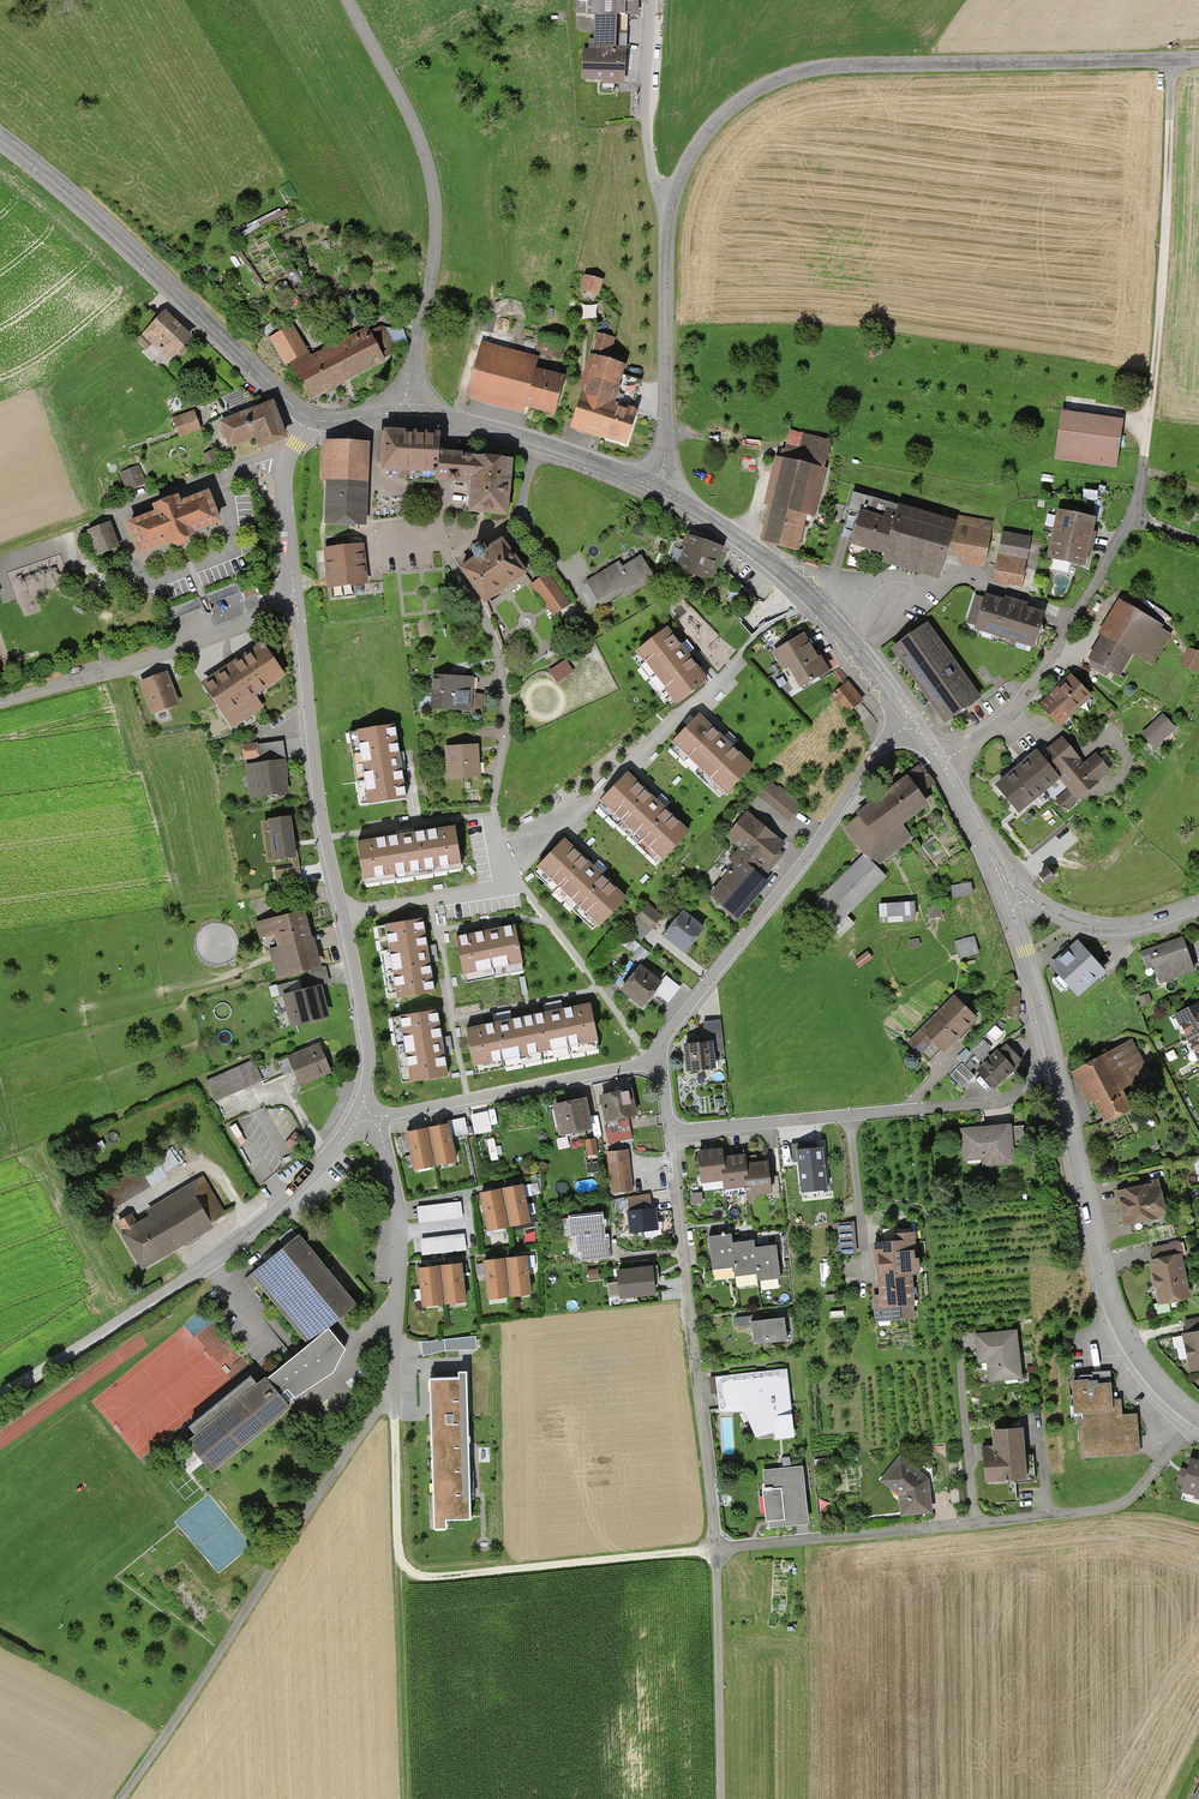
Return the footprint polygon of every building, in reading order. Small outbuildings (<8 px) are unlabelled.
[(584,78),(625,79),(628,1),(640,1),(640,0),(587,0),(584,78)] [(604,279),(585,275),(581,291),(600,296),(604,279)] [(585,307),(584,319),(596,320),(598,308),(585,307)] [(194,337),(164,311),(142,336),(171,362),(194,337)] [(292,327),(270,338),(305,403),(385,361),(368,326),(308,356),(292,327)] [(565,341),(542,336),(538,355),(561,360),(565,341)] [(566,372),(482,349),(469,395),(553,418),(566,372)] [(625,366),(590,356),(568,432),(628,450),(639,413),(614,406),(625,366)] [(273,401),(220,421),(229,448),(255,438),(260,450),(288,440),(273,401)] [(194,411),(173,419),(179,438),(201,430),(194,411)] [(1123,419),(1064,412),(1058,461),(1117,468),(1123,419)] [(441,432),(384,428),(382,447),(381,471),(434,474),(434,481),(465,483),(470,483),(468,513),(509,516),(513,459),(492,458),(486,458),(486,453),(439,450),(441,432)] [(784,458),(776,456),(765,505),(769,506),(761,541),(798,550),(806,516),(817,518),(828,467),(826,466),(831,441),(790,432),(784,458)] [(368,442),(327,440),(323,525),(364,526),(368,442)] [(213,450),(203,455),(209,466),(219,461),(213,450)] [(141,465),(117,472),(123,490),(147,482),(141,465)] [(151,513),(124,524),(136,555),(163,545),(173,548),(185,543),(188,536),(218,524),(205,491),(179,501),(176,495),(148,506),(151,513)] [(858,511),(896,521),(900,505),(852,493),(848,509),(858,511)] [(896,521),(858,511),(849,545),(884,555),(881,564),(940,580),(947,555),(956,520),(950,519),(900,505),(896,521)] [(1098,518),(1057,508),(1047,558),(1086,567),(1098,518)] [(950,519),(956,520),(947,555),(961,557),(960,563),(983,568),(992,522),(951,514),(950,519)] [(109,521),(86,530),(96,556),(119,548),(109,521)] [(1030,538),(1002,532),(992,582),(1020,588),(1030,538)] [(723,549),(685,535),(681,547),(684,548),(676,569),(711,582),(723,549)] [(527,573),(502,539),(486,549),(484,545),(478,545),(474,548),(472,554),(475,558),(460,569),(486,604),(527,573)] [(362,542),(324,545),(327,588),(365,585),(362,542)] [(641,555),(622,566),(620,562),(587,581),(600,604),(624,591),(628,598),(656,581),(641,555)] [(570,605),(546,573),(530,586),(553,617),(570,605)] [(998,599),(986,596),(976,632),(1034,649),(1044,613),(998,599)] [(1161,626),(1117,600),(1098,633),(1101,635),(1088,658),(1100,665),(1121,677),(1134,655),(1152,665),(1170,635),(1160,628),(1161,626)] [(979,694),(929,624),(893,649),(943,720),(979,694)] [(637,652),(678,705),(710,680),(669,627),(637,652)] [(827,671),(803,633),(773,651),(797,689),(827,671)] [(236,665),(204,687),(233,730),(266,708),(257,695),(285,676),(265,646),(236,665)] [(1198,679),(1198,656),(1188,652),(1180,671),(1198,679)] [(549,673),(557,685),(569,676),(561,665),(549,673)] [(167,675),(141,685),(154,716),(180,706),(167,675)] [(1091,696),(1071,675),(1068,678),(1047,698),(1039,706),(1059,727),(1091,696)] [(477,678),(433,676),(432,709),(476,711),(477,678)] [(840,686),(831,693),(847,714),(862,702),(847,681),(840,686)] [(672,742),(729,796),(756,767),(699,713),(672,742)] [(1178,729),(1164,714),(1143,733),(1157,748),(1178,729)] [(359,732),(372,810),(408,805),(395,726),(359,732)] [(1062,736),(1040,754),(1060,779),(1068,790),(1077,801),(1099,784),(1097,782),(1111,770),(1097,752),(1083,763),(1062,736)] [(258,742),(242,744),(244,762),(260,761),(260,763),(285,760),(283,741),(258,744),(258,742)] [(480,746),(447,746),(447,777),(480,777),(480,746)] [(1018,814),(1060,779),(1040,754),(1037,751),(1020,766),(995,787),(1018,814)] [(260,763),(246,764),(250,797),(288,792),(285,760),(260,763)] [(936,784),(921,764),(856,812),(859,818),(844,830),(864,855),(811,906),(840,937),(855,924),(847,916),(887,876),(876,866),(913,839),(902,825),(928,805),(921,795),(936,784)] [(601,800),(668,860),(695,830),(628,770),(601,800)] [(776,787),(767,780),(756,794),(789,821),(802,805),(778,785),(776,787)] [(1064,812),(1077,801),(1068,790),(1055,801),(1064,812)] [(785,844),(747,812),(725,838),(738,848),(727,860),(734,866),(729,872),(725,868),(718,876),(722,879),(709,894),(738,918),(768,884),(762,879),(774,866),(783,855),(779,852),(785,844)] [(292,819),(263,823),(268,862),(297,858),(292,819)] [(454,825),(354,839),(363,885),(466,872),(454,825)] [(568,836),(540,862),(599,925),(627,900),(568,836)] [(1046,867),(1037,874),(1045,885),(1054,878),(1046,867)] [(971,884),(951,886),(953,898),(972,895),(971,884)] [(641,903),(630,918),(631,919),(646,931),(647,931),(659,916),(641,903)] [(914,903),(878,906),(879,925),(915,922),(914,903)] [(941,906),(928,907),(929,919),(943,917),(941,906)] [(701,926),(677,909),(658,936),(682,953),(701,926)] [(303,911),(263,921),(276,976),(316,967),(303,911)] [(424,915),(373,923),(386,1001),(437,993),(424,915)] [(646,931),(631,919),(623,930),(638,941),(646,931)] [(515,922),(453,933),(463,984),(526,970),(515,922)] [(974,937),(955,943),(960,959),(978,954),(974,937)] [(920,938),(909,941),(911,949),(921,947),(920,938)] [(1166,943),(1141,952),(1147,970),(1155,967),(1160,984),(1194,972),(1182,938),(1166,943)] [(1077,940),(1049,966),(1078,997),(1105,972),(1095,960),(1077,940)] [(637,946),(628,956),(637,964),(646,953),(637,946)] [(660,984),(638,967),(619,990),(641,1007),(652,994),(660,984)] [(664,978),(660,984),(652,994),(664,1004),(676,989),(664,978)] [(319,986),(282,995),(289,1026),(326,1018),(319,986)] [(977,1019),(954,997),(921,1031),(944,1053),(977,1019)] [(591,1003),(465,1028),(473,1067),(599,1043),(591,1003)] [(1174,1017),(1198,1063),(1198,1003),(1174,1017)] [(438,1009),(391,1017),(401,1084),(449,1076),(443,1040),(438,1009)] [(716,1020),(699,1021),(700,1044),(714,1043),(718,1043),(716,1020)] [(1132,1042),(1073,1073),(1088,1102),(1094,1099),(1098,1107),(1106,1124),(1132,1111),(1121,1090),(1149,1075),(1132,1042)] [(700,1044),(684,1046),(687,1070),(716,1068),(714,1043),(700,1044)] [(1000,1051),(998,1050),(977,1069),(995,1089),(1016,1070),(1014,1068),(1022,1061),(1007,1045),(1000,1051)] [(321,1046),(288,1059),(298,1086),(331,1073),(321,1046)] [(254,1062),(206,1081),(214,1101),(262,1082),(254,1062)] [(961,1064),(950,1075),(963,1088),(974,1077),(961,1064)] [(628,1091),(600,1096),(607,1142),(635,1138),(628,1091)] [(586,1098),(553,1104),(558,1136),(591,1130),(586,1098)] [(492,1133),(492,1126),(498,1125),(496,1111),(471,1114),(474,1135),(492,1133)] [(448,1124),(407,1132),(414,1170),(455,1162),(448,1124)] [(1013,1125),(960,1129),(963,1160),(982,1159),(983,1166),(1016,1164),(1013,1125)] [(495,1155),(502,1154),(498,1132),(490,1134),(495,1155)] [(596,1138),(584,1139),(586,1155),(598,1154),(596,1138)] [(816,1140),(791,1143),(793,1163),(797,1162),(801,1191),(827,1188),(823,1160),(822,1146),(817,1147),(816,1140)] [(709,1152),(697,1153),(700,1185),(725,1183),(725,1192),(748,1190),(749,1199),(774,1197),(771,1165),(756,1166),(745,1167),(745,1159),(733,1159),(723,1160),(722,1151),(709,1152)] [(631,1152),(607,1154),(609,1192),(633,1191),(631,1152)] [(225,1213),(202,1177),(145,1211),(148,1216),(138,1222),(133,1213),(119,1222),(125,1233),(123,1236),(143,1269),(171,1252),(211,1228),(209,1223),(225,1213)] [(1160,1182),(1118,1191),(1125,1227),(1168,1218),(1160,1182)] [(522,1188),(480,1196),(487,1231),(529,1223),(522,1188)] [(462,1205),(418,1207),(419,1224),(463,1222),(462,1205)] [(659,1210),(623,1213),(625,1232),(660,1229),(659,1210)] [(604,1214),(572,1218),(577,1260),(609,1255),(604,1214)] [(857,1254),(855,1224),(836,1225),(838,1255),(857,1254)] [(294,1233),(289,1227),(277,1236),(282,1242),(294,1233)] [(357,1305),(298,1233),(248,1274),(303,1341),(255,1383),(250,1376),(187,1426),(193,1434),(186,1439),(211,1474),(289,1409),(278,1396),(288,1392),(293,1399),(332,1375),(345,1349),(328,1330),(357,1305)] [(423,1259),(468,1251),(465,1234),(420,1242),(423,1259)] [(897,1242),(874,1244),(875,1266),(877,1266),(879,1295),(873,1296),(875,1324),(917,1321),(914,1278),(920,1278),(919,1260),(916,1260),(914,1234),(896,1235),(897,1242)] [(720,1238),(709,1240),(713,1271),(736,1268),(737,1278),(757,1274),(758,1282),(781,1278),(776,1246),(765,1247),(756,1249),(755,1243),(743,1244),(732,1246),(731,1236),(720,1238)] [(1178,1255),(1146,1261),(1155,1306),(1186,1299),(1178,1255)] [(527,1259),(485,1263),(489,1301),(531,1297),(527,1259)] [(464,1265),(417,1271),(422,1307),(468,1302),(464,1265)] [(598,1269),(586,1271),(587,1281),(599,1279),(598,1269)] [(650,1269),(616,1272),(618,1297),(647,1295),(646,1287),(646,1282),(651,1282),(651,1276),(650,1269)] [(736,1318),(737,1326),(751,1324),(754,1346),(787,1343),(784,1318),(751,1321),(750,1317),(736,1318)] [(1184,1333),(1190,1370),(1198,1369),(1198,1331),(1184,1333)] [(1017,1332),(979,1336),(984,1385),(1022,1381),(1017,1332)] [(422,1354),(477,1351),(476,1339),(422,1341),(422,1354)] [(454,1375),(425,1376),(429,1530),(445,1529),(445,1520),(468,1519),(465,1369),(454,1369),(454,1375)] [(786,1370),(715,1377),(719,1409),(720,1412),(744,1413),(756,1439),(775,1432),(775,1440),(794,1437),(786,1370)] [(1113,1379),(1076,1382),(1082,1456),(1139,1452),(1136,1415),(1125,1416),(1124,1405),(1115,1406),(1113,1379)] [(1025,1428),(995,1430),(998,1478),(1028,1476),(1025,1428)] [(931,1480),(900,1456),(881,1481),(898,1494),(900,1516),(934,1514),(931,1480)] [(1190,1459),(1187,1470),(1181,1468),(1177,1483),(1182,1485),(1180,1493),(1194,1497),(1193,1499),(1198,1501),(1198,1461),(1190,1459)] [(808,1525),(803,1467),(764,1471),(765,1490),(763,1490),(766,1522),(768,1521),(768,1528),(808,1525)]
